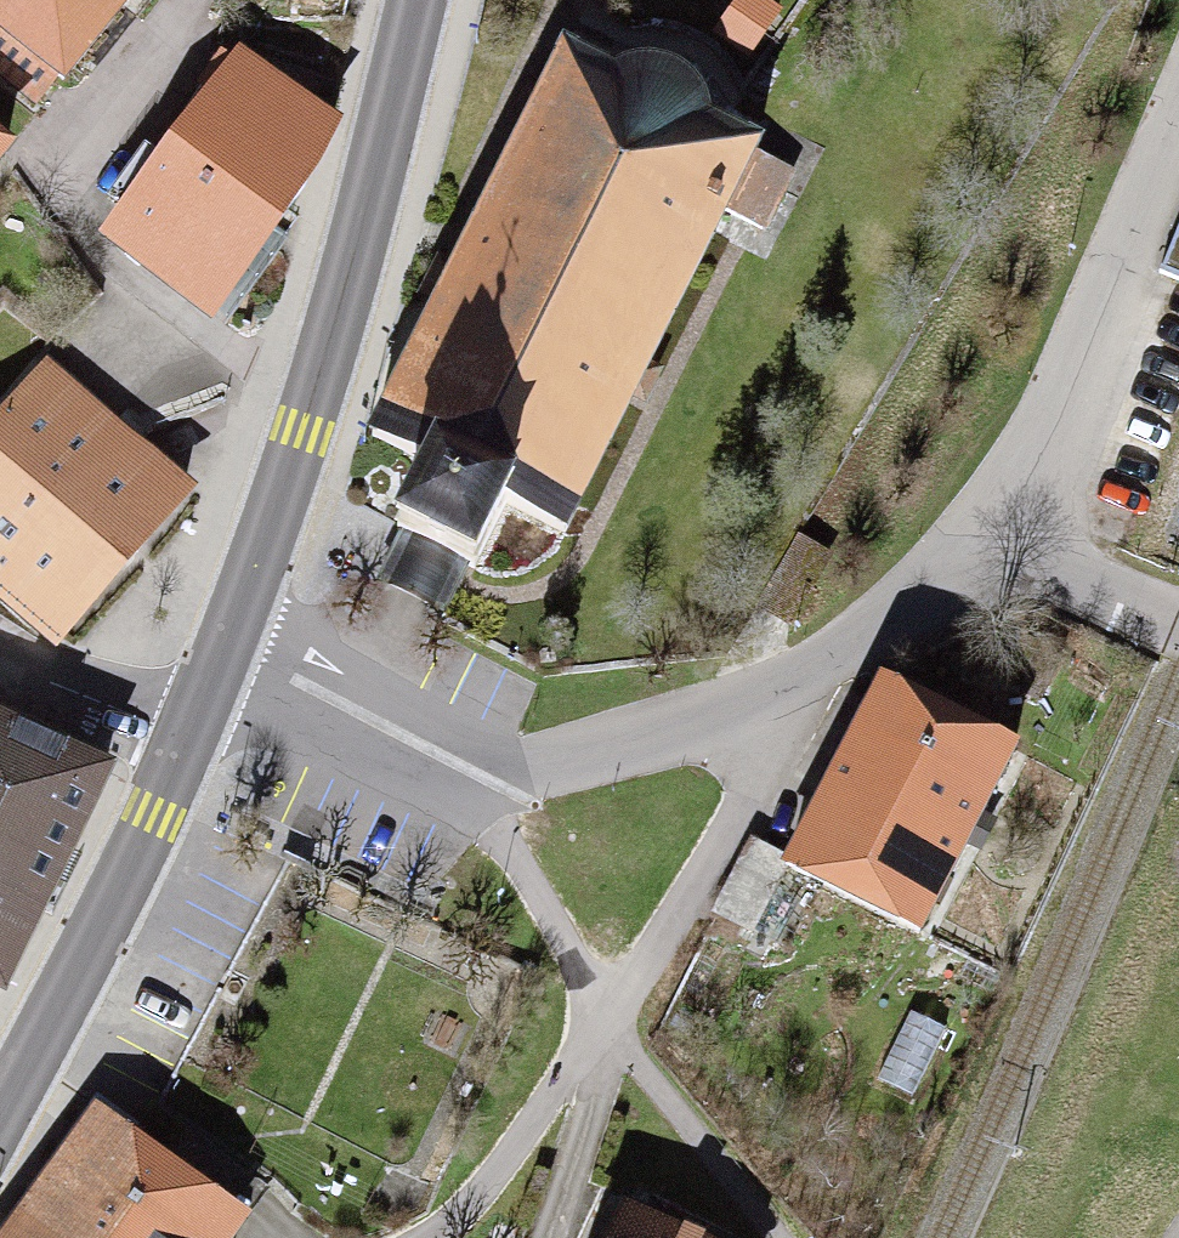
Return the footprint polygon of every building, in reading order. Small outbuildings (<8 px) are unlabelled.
[(74,92),(145,0),(0,0),(0,36),(74,92)] [(435,471),(414,519),(505,559),(524,515),(598,547),(736,231),(765,244),(805,153),(756,132),(767,108),(574,24),(387,451),(435,471)] [(236,42),(99,231),(211,315),(342,115),(236,42)] [(26,153),(0,132),(0,184),(26,153)] [(1178,276),(1178,210),(1156,267),(1178,276)] [(0,416),(0,596),(66,649),(197,488),(42,364),(0,416)] [(854,679),(769,855),(909,922),(994,746),(854,679)] [(22,982),(119,759),(0,707),(0,973),(22,982)] [(12,1237),(228,1237),(245,1213),(100,1112),(12,1237)] [(614,1237),(717,1237),(629,1201),(614,1237)]
